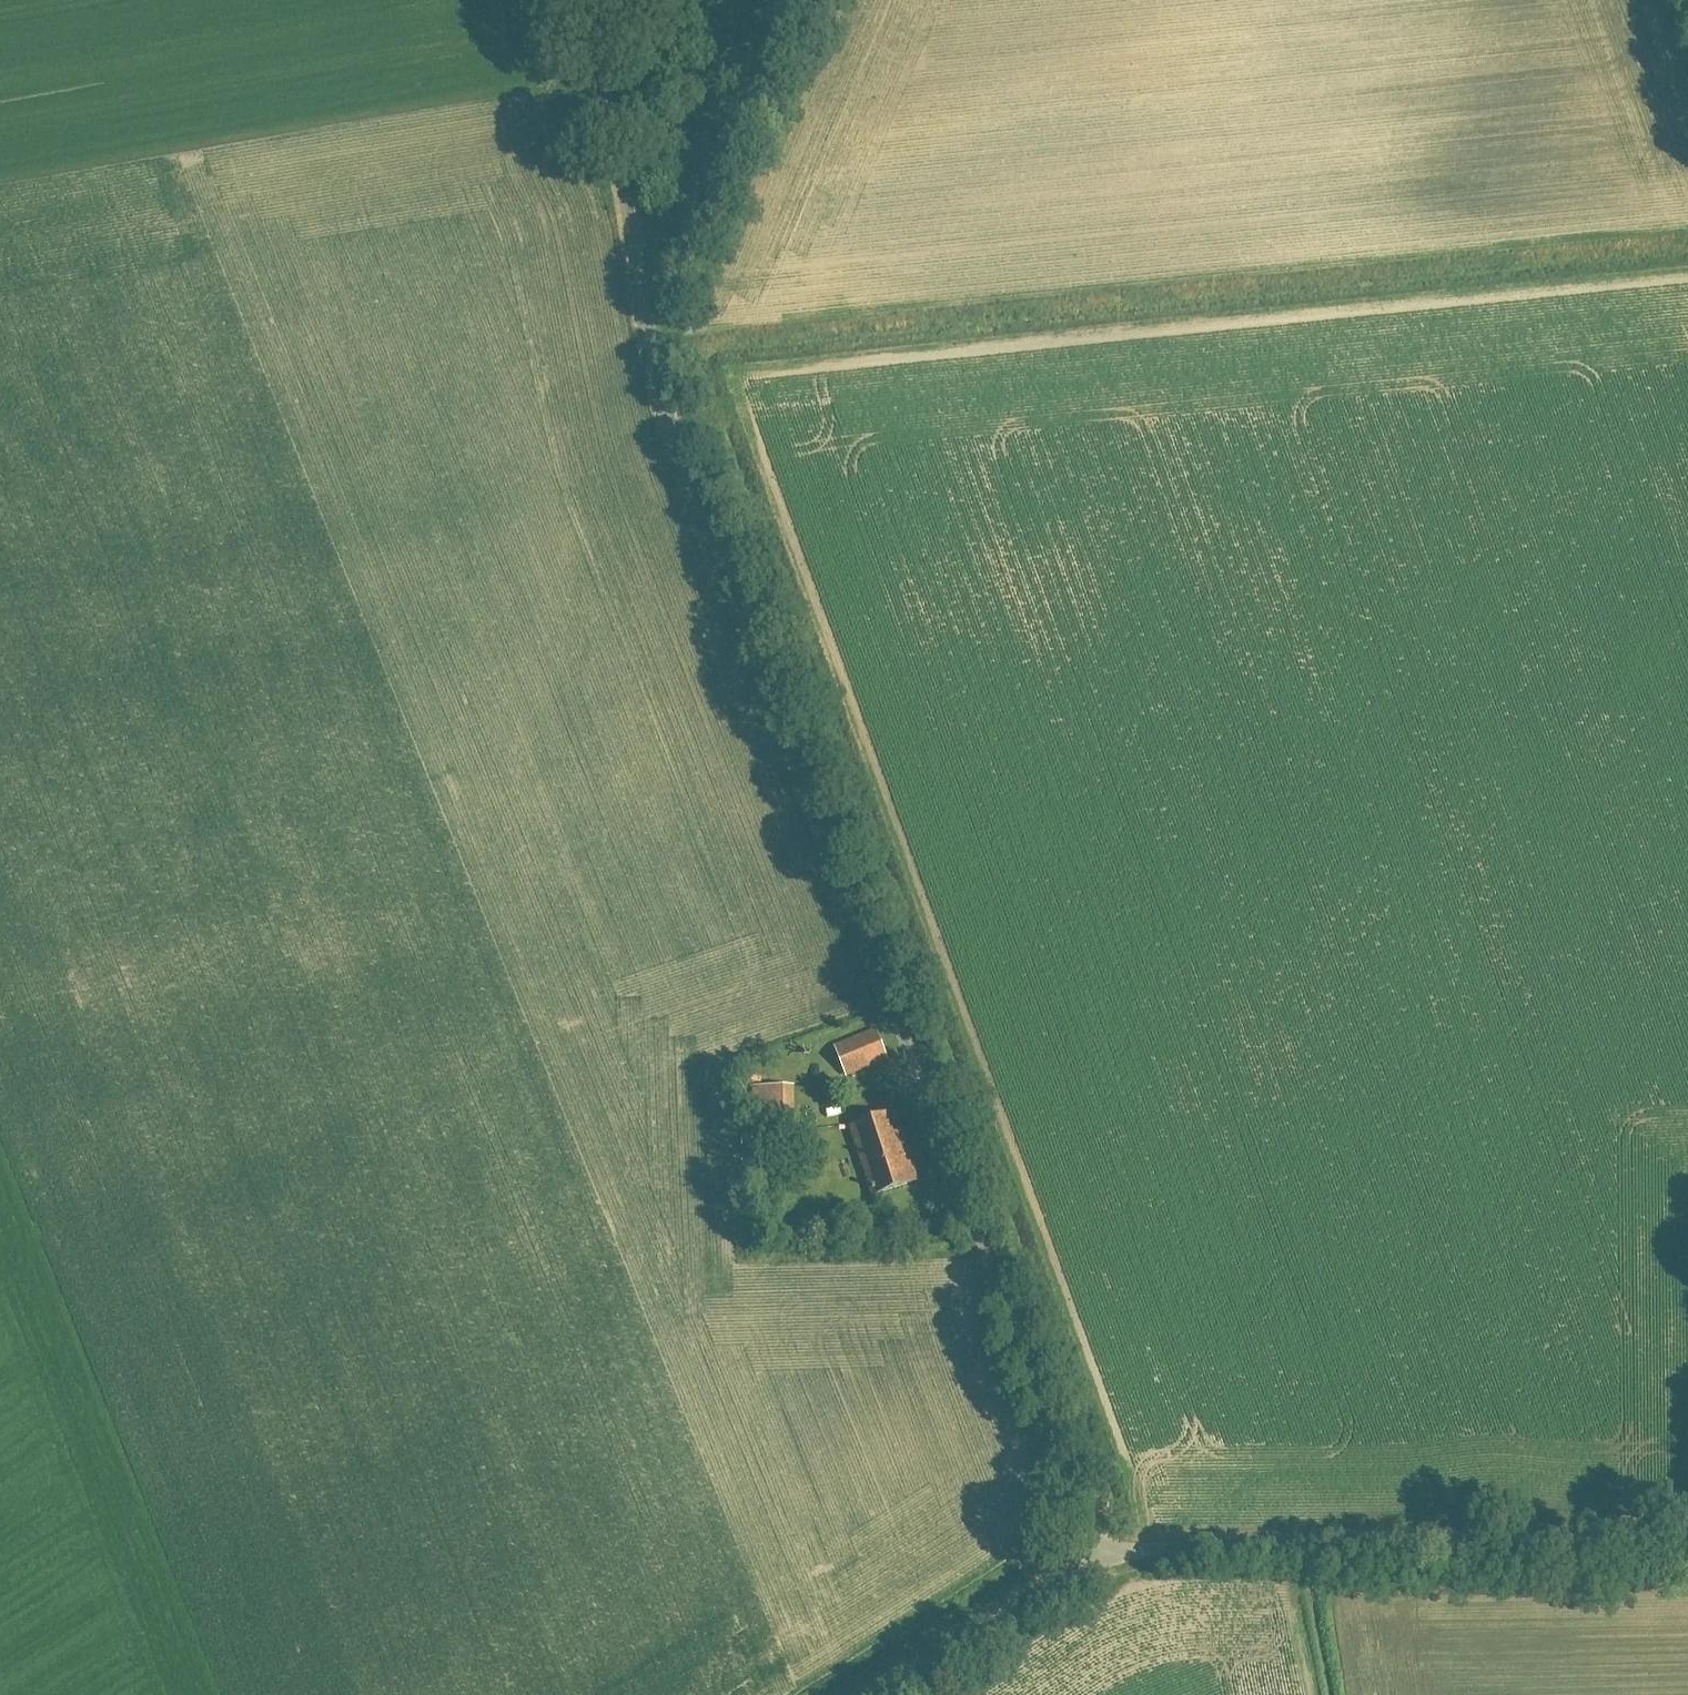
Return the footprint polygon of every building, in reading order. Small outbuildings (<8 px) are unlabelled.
[(833,1043),(845,1075),(890,1058),(878,1026),(833,1043)] [(908,1111),(854,1129),(877,1201),(931,1184),(908,1111)]
